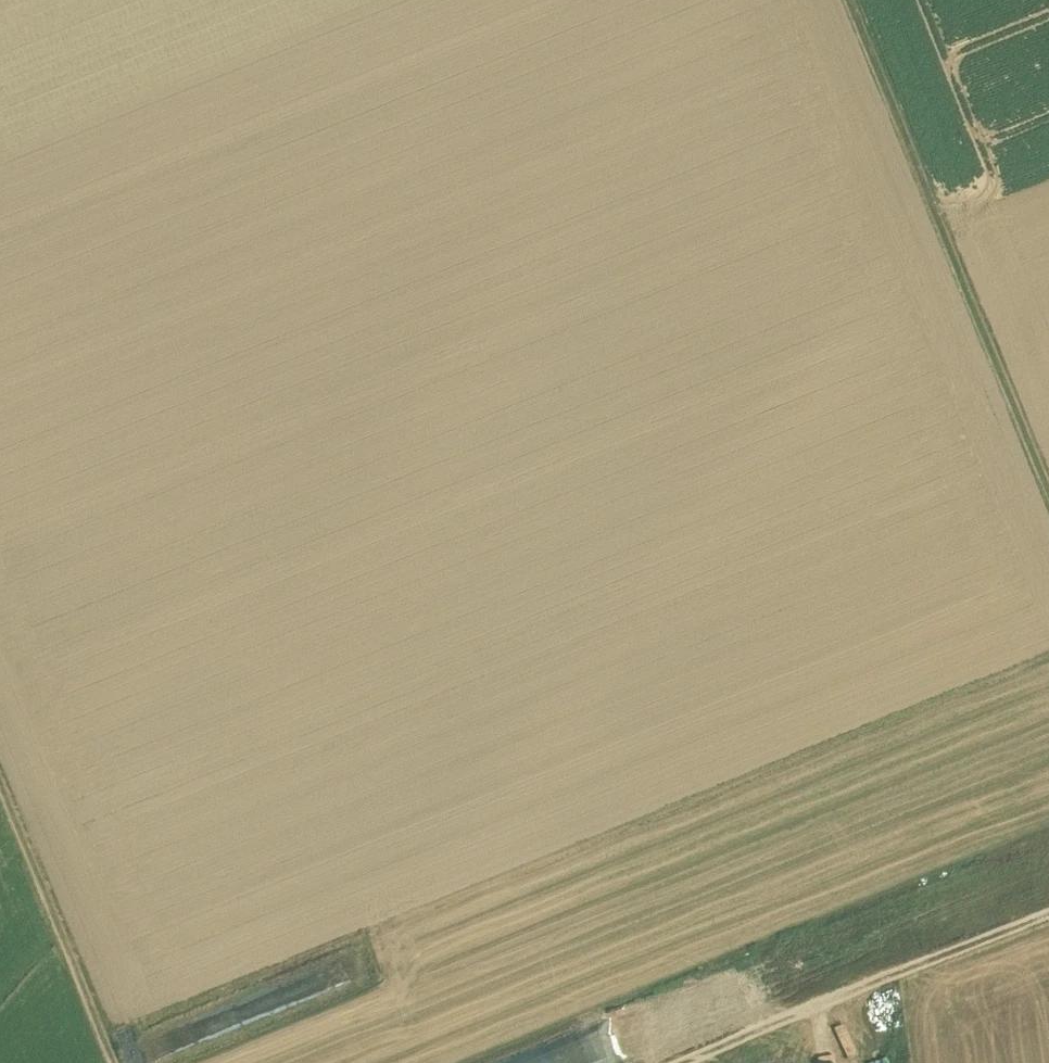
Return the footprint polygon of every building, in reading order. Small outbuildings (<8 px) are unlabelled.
[(1038,848),(1048,880),(1048,879),(1048,845),(1038,848)]
